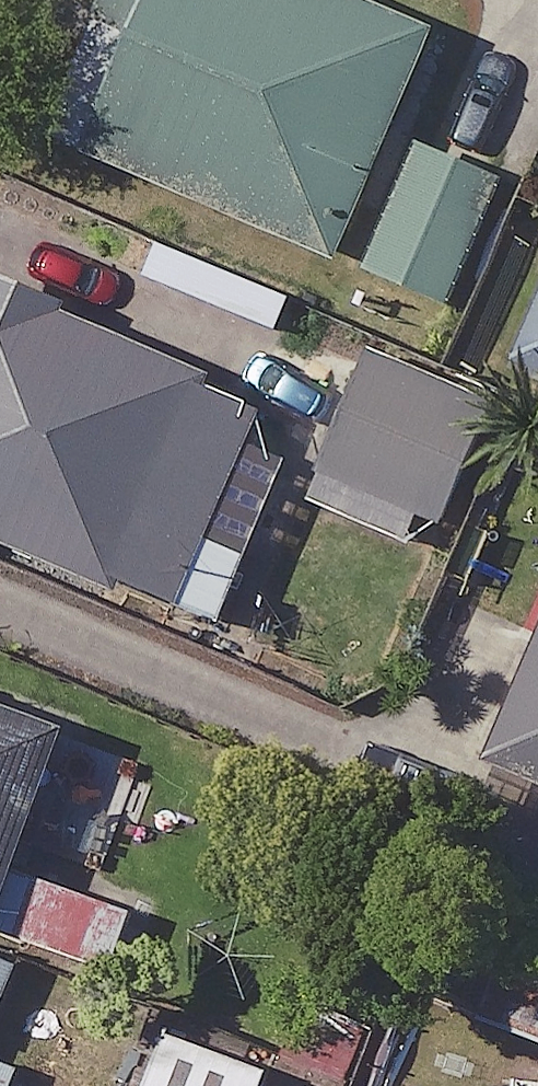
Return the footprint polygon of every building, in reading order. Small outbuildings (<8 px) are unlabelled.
[(359,0),(112,0),(55,137),(341,257),(435,32),(359,0)] [(505,180),(417,142),(364,267),(452,304),(505,180)] [(0,287),(0,531),(231,624),(293,470),(240,448),(262,394),(0,287)] [(523,363),(537,369),(537,328),(523,363)] [(486,397),(335,350),(297,471),(449,518),(486,397)] [(497,757),(513,764),(477,846),(537,873),(537,663),(497,757)] [(63,734),(0,710),(0,904),(63,734)] [(527,928),(492,1020),(537,1037),(537,932),(527,928)] [(408,994),(376,1085),(457,1085),(480,1019),(408,994)] [(164,1030),(143,1085),(270,1085),(275,1073),(164,1030)]
